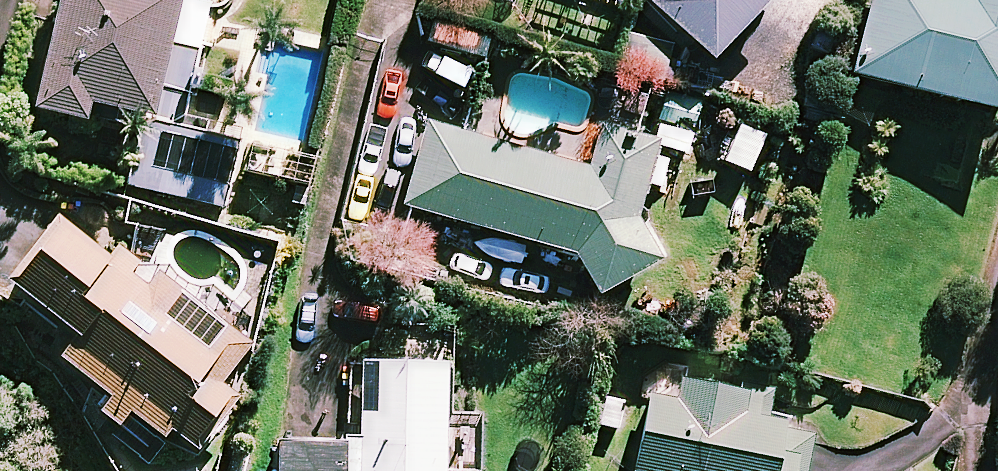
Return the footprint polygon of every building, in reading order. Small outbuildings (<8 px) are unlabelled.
[(166,42),(176,0),(55,0),(30,107),(81,118),(86,101),(141,114),(149,115),(166,42)] [(647,2),(707,59),(764,0),(649,0),(647,2)] [(849,71),(997,110),(997,0),(868,0),(849,71)] [(659,80),(667,42),(626,33),(618,71),(659,80)] [(197,49),(166,42),(149,115),(141,114),(125,186),(221,207),(237,138),(180,125),(197,49)] [(688,152),(700,98),(670,91),(658,145),(688,152)] [(656,257),(633,218),(655,138),(600,123),(587,166),(426,121),(402,204),(572,251),(596,292),(656,257)] [(107,254),(54,213),(3,278),(74,333),(57,355),(108,394),(96,409),(117,424),(128,410),(161,435),(168,426),(195,447),(234,397),(217,383),(250,341),(156,269),(145,283),(129,271),(137,260),(116,243),(107,254)] [(361,359),(357,470),(442,470),(446,362),(361,359)] [(681,376),(676,398),(647,392),(631,469),(638,470),(804,470),(812,434),(780,427),(782,419),(767,416),(772,395),(681,376)] [(350,442),(279,440),(278,470),(349,470),(350,442)]
